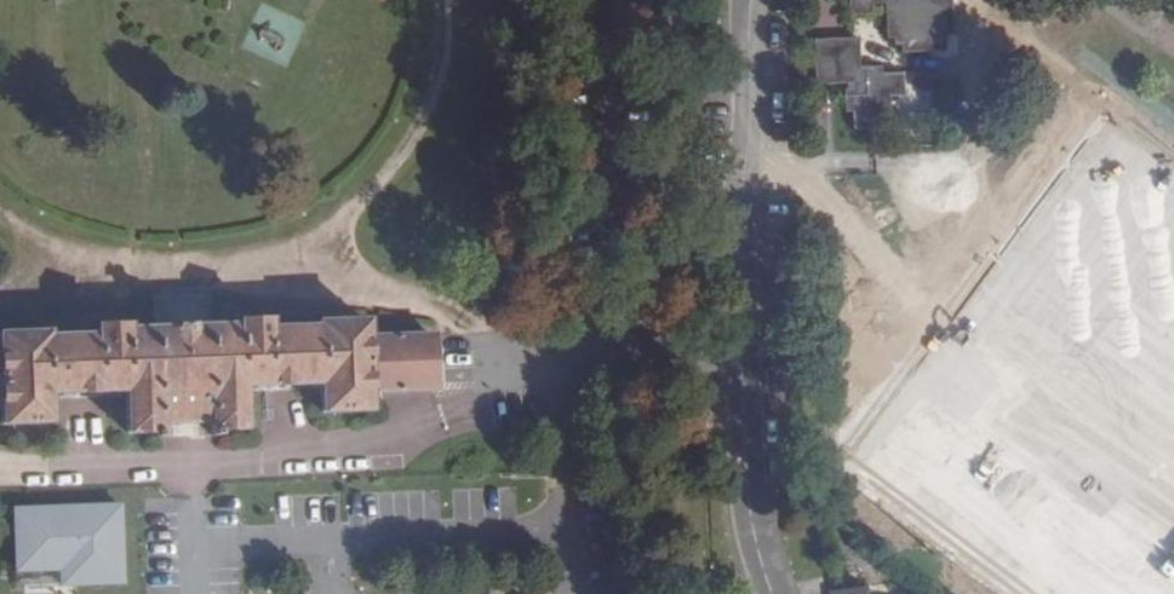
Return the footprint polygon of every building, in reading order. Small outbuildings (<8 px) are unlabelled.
[(851,16),(872,15),(871,0),(850,0),(851,16)] [(887,37),(895,37),(896,46),(903,46),(903,53),(946,51),(946,37),(954,37),(953,0),(886,0),(887,37)] [(855,129),(877,128),(876,118),(891,117),(890,97),(904,97),(903,75),(881,76),(881,68),(852,69),(852,60),(860,60),(859,41),(851,41),(814,42),(816,84),(853,84),(853,90),(846,91),(847,113),(854,113),(855,129)] [(52,425),(50,395),(123,392),(125,434),(162,432),(162,424),(208,422),(208,433),(246,431),(244,391),(315,387),(317,417),(369,415),(368,394),(433,391),(430,336),(365,339),(364,321),(314,323),(314,329),(268,331),(267,321),(235,323),(235,325),(96,332),(96,336),(47,338),(46,333),(0,336),(0,427),(52,425)] [(125,503),(11,506),(12,573),(62,572),(62,589),(127,587),(125,503)]
